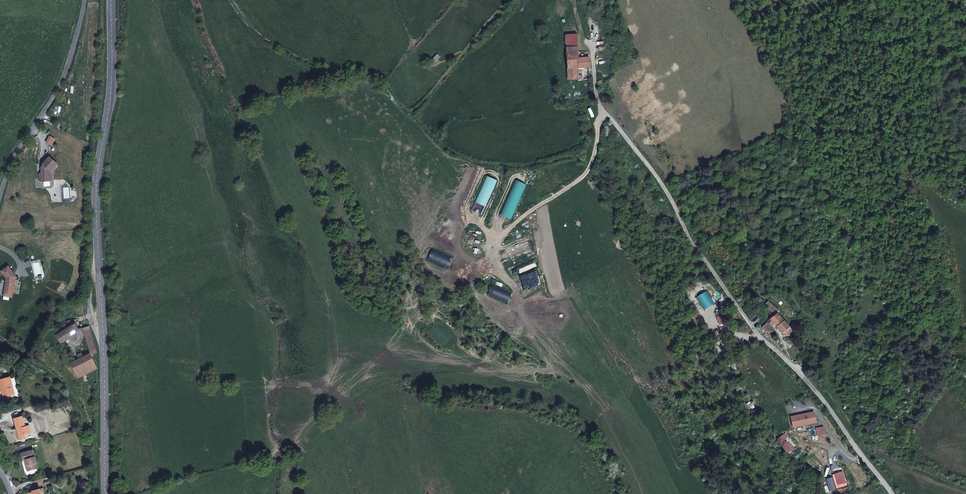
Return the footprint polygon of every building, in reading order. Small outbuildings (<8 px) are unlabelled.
[(590,65),(589,57),(578,58),(577,46),(566,47),(567,65),(563,65),(563,71),(567,71),(567,67),(578,67),(590,66),(590,65)] [(578,67),(567,67),(567,71),(567,78),(570,78),(578,78),(578,67)] [(43,168),(43,171),(40,174),(40,176),(40,178),(43,178),(43,182),(52,181),(51,172),(51,171),(55,167),(54,166),(57,163),(49,157),(43,164),(44,165),(42,167),(43,168)] [(7,279),(7,282),(5,282),(5,286),(4,290),(10,291),(13,292),(13,286),(14,279),(17,278),(8,266),(1,271),(7,279)] [(776,313),(770,318),(774,323),(778,327),(782,333),(786,329),(788,331),(793,326),(790,324),(788,326),(776,313)] [(770,318),(765,322),(770,327),(774,323),(770,318)] [(766,331),(770,327),(765,322),(761,327),(766,331)] [(75,323),(56,335),(60,343),(68,338),(71,341),(75,339),(73,335),(73,334),(78,331),(75,323)] [(83,328),(89,348),(94,346),(89,326),(83,328)] [(94,346),(89,348),(91,353),(83,357),(81,353),(77,355),(78,360),(71,364),(77,378),(96,368),(91,357),(93,356),(93,354),(96,353),(96,350),(94,346)] [(9,378),(0,380),(0,385),(1,389),(4,397),(13,395),(9,378)] [(18,431),(17,431),(19,440),(25,438),(24,435),(30,432),(29,425),(25,426),(22,416),(13,419),(15,424),(16,429),(17,429),(18,431)] [(22,460),(24,460),(26,459),(27,465),(26,465),(26,468),(27,471),(38,468),(33,450),(21,454),(22,460)]
